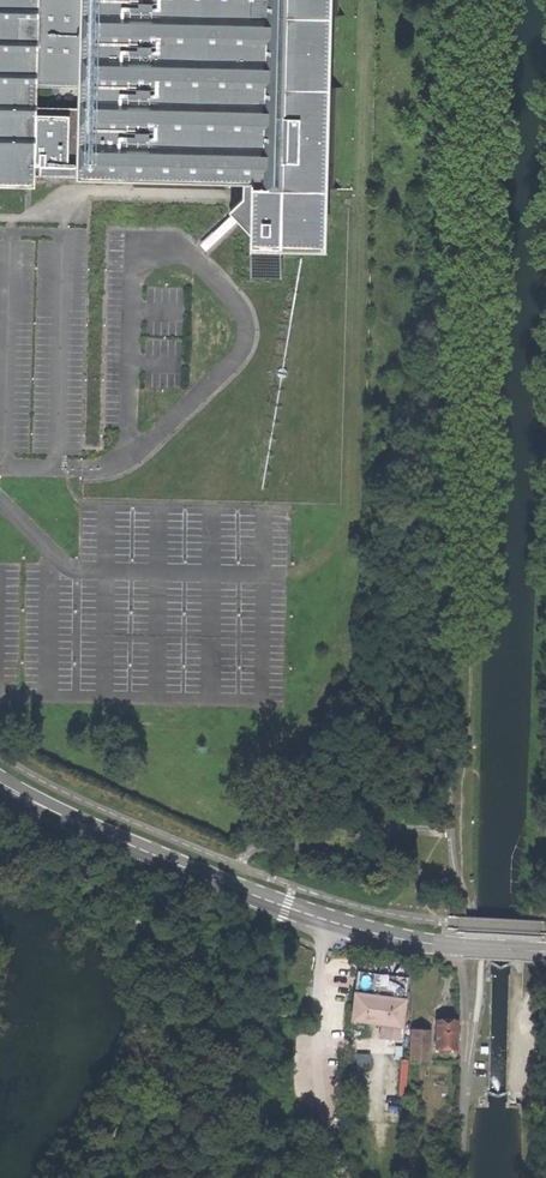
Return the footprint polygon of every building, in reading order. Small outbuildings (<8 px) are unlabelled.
[(36,179),(36,175),(245,180),(245,190),(244,195),(230,209),(231,210),(234,213),(239,219),(251,231),(252,232),(251,277),(282,277),(283,235),(316,236),(316,205),(317,187),(330,187),(333,86),(319,86),(321,15),(334,15),(335,0),(0,0),(0,178),(36,179)] [(207,250),(239,219),(234,213),(200,244),(207,250)] [(354,995),(405,1002),(406,992),(408,978),(357,972),(356,982),(354,995)] [(402,1028),(405,1002),(354,995),(351,1021),(383,1025),(387,1026),(401,1028),(402,1028)] [(435,1051),(456,1051),(457,1021),(436,1021),(435,1051)] [(399,1041),(401,1028),(387,1026),(385,1040),(399,1041)] [(429,1033),(412,1032),(411,1066),(416,1066),(416,1061),(429,1061),(429,1033)] [(369,1056),(358,1056),(358,1068),(369,1068),(369,1056)]
